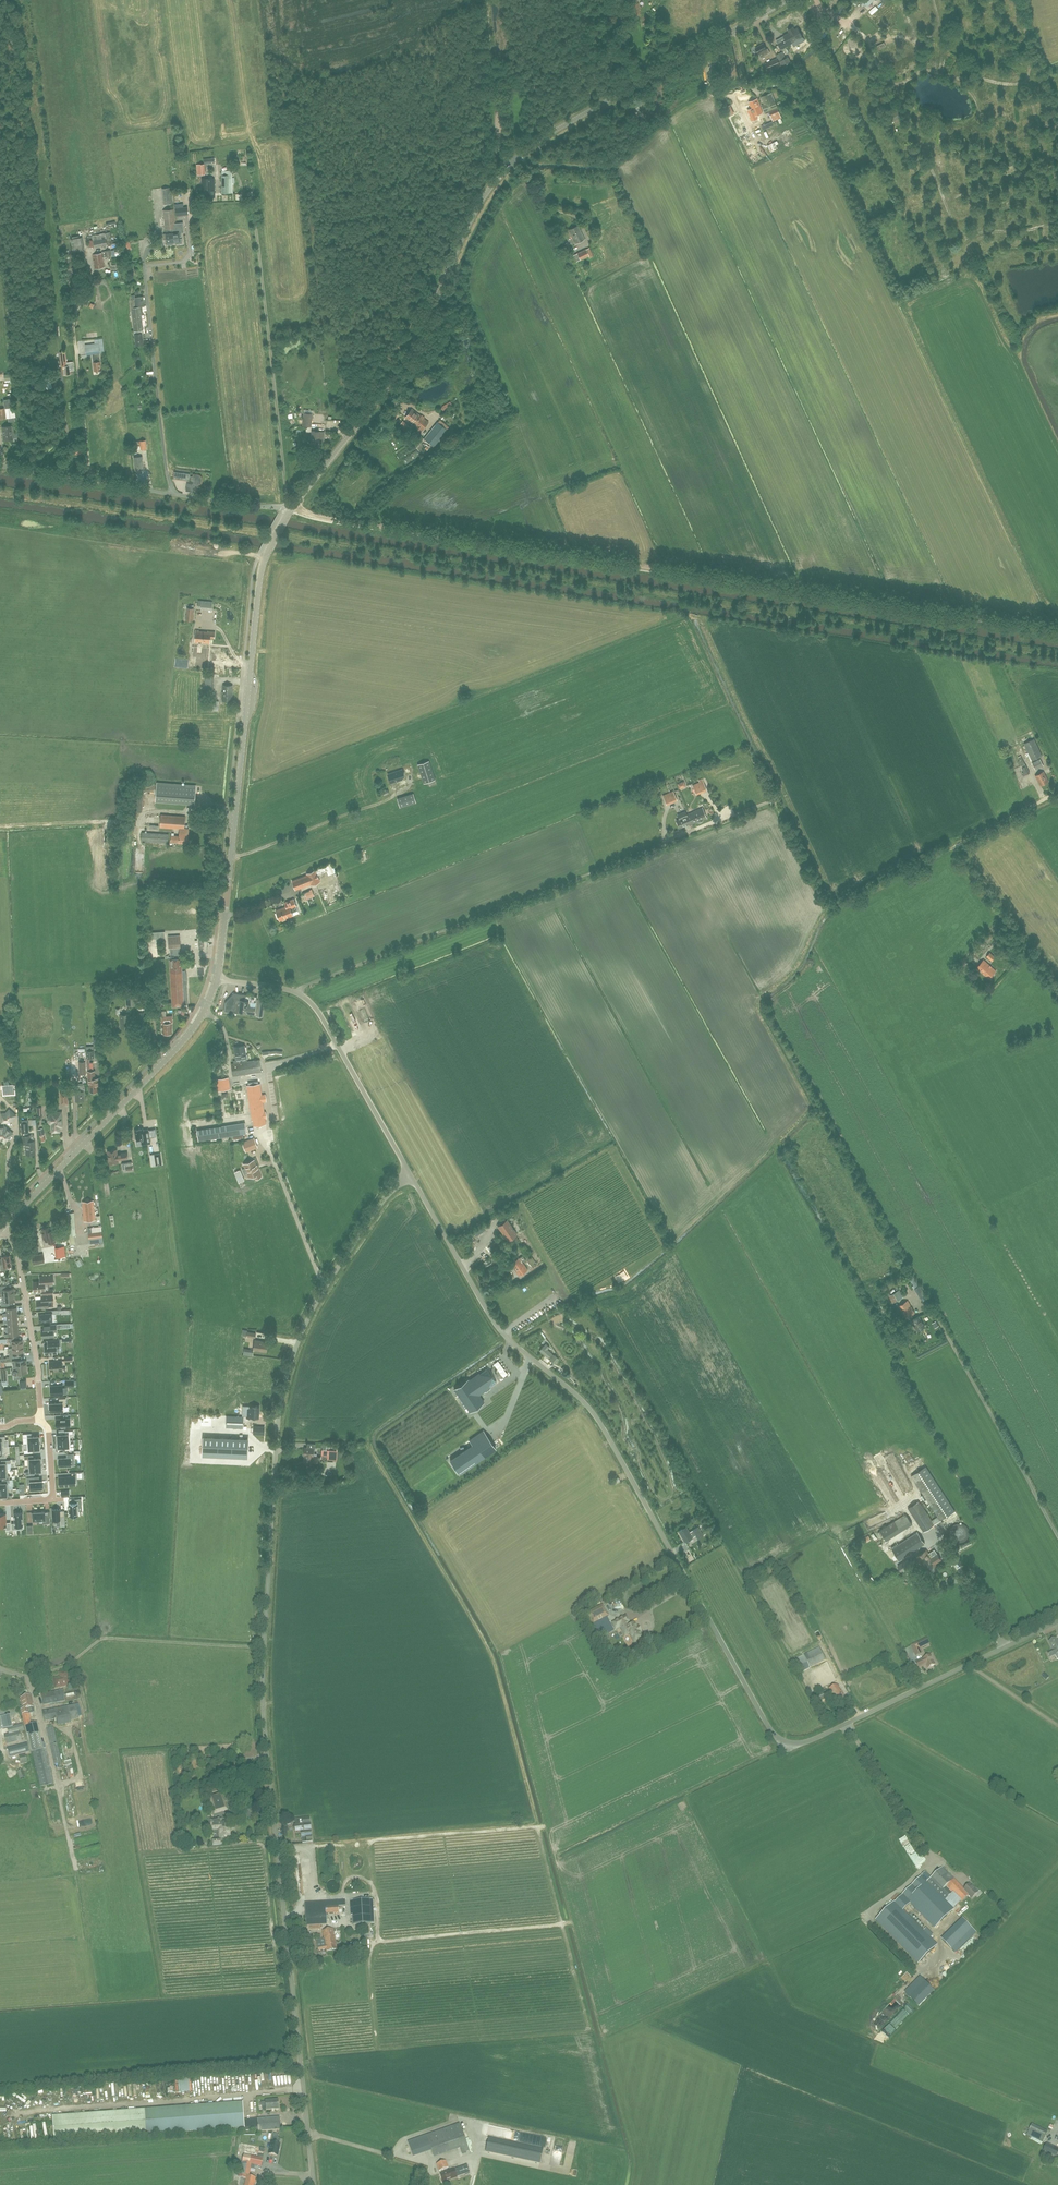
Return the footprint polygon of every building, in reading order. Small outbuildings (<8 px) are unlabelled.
[(630,0),(630,4),(629,5),(630,15),(640,14),(639,3),(638,4),(637,0),(632,0),(630,0)] [(988,2),(989,14),(1000,12),(999,2),(995,3),(994,1),(988,2)] [(902,5),(897,11),(892,7),(884,17),(893,24),(906,8),(902,5)] [(883,15),(891,8),(889,6),(881,14),(884,18),(885,17),(883,15)] [(882,21),(877,25),(874,22),(874,21),(866,15),(859,22),(874,36),(885,24),(882,21)] [(792,43),(802,37),(798,28),(794,30),(793,27),(788,30),(789,33),(783,36),(785,40),(778,44),(781,49),(792,43)] [(884,43),(874,48),(876,51),(886,47),(884,43)] [(762,57),(770,53),(768,49),(766,49),(763,44),(755,48),(759,54),(760,53),(762,57)] [(785,59),(782,53),(777,55),(782,65),(790,61),(788,57),(785,59)] [(943,67),(947,69),(953,58),(949,56),(943,67)] [(781,66),(778,58),(765,64),(768,71),(781,66)] [(960,62),(954,73),(958,75),(965,65),(960,62)] [(902,66),(904,73),(911,70),(909,63),(902,66)] [(987,71),(986,78),(1005,79),(1005,77),(1002,76),(1002,72),(987,71)] [(782,84),(780,77),(770,80),(771,80),(764,82),(766,87),(772,85),(773,87),(782,84)] [(980,88),(982,92),(985,90),(988,95),(991,93),(986,85),(980,88)] [(1005,103),(1015,102),(1013,92),(1008,93),(1009,98),(1004,99),(1005,103)] [(778,107),(775,100),(772,93),(761,97),(764,105),(762,105),(765,112),(778,107)] [(752,109),(748,110),(749,114),(750,114),(751,116),(750,117),(752,121),(758,119),(756,115),(763,113),(757,99),(749,102),(752,109)] [(730,105),(724,108),(728,117),(735,114),(730,105)] [(770,112),(774,121),(782,118),(778,109),(770,112)] [(739,112),(729,117),(739,137),(748,132),(739,112)] [(1001,118),(991,120),(992,127),(993,127),(994,131),(1002,129),(1002,125),(1006,125),(1006,120),(1002,121),(1001,118)] [(774,125),(772,122),(761,127),(763,130),(774,125)] [(970,141),(977,139),(977,135),(976,135),(974,127),(967,129),(970,141)] [(924,136),(931,141),(935,135),(927,130),(924,136)] [(1007,171),(1017,168),(1015,162),(1008,164),(1010,169),(1007,170),(1007,171)] [(196,164),(197,168),(197,175),(205,175),(204,164),(196,164)] [(923,165),(912,172),(914,175),(925,169),(923,165)] [(222,193),(232,193),(232,171),(222,171),(222,176),(222,193)] [(206,198),(215,197),(214,179),(202,178),(202,189),(206,189),(206,198)] [(173,204),(171,187),(162,188),(164,205),(173,204)] [(916,195),(919,203),(926,201),(923,193),(916,195)] [(174,208),(175,216),(187,215),(188,215),(187,207),(186,207),(184,207),(174,208)] [(932,213),(934,216),(944,211),(942,208),(932,213)] [(166,239),(167,244),(173,244),(173,242),(172,229),(176,229),(175,223),(174,209),(163,210),(166,234),(163,234),(164,240),(166,239)] [(172,229),(173,242),(175,242),(175,244),(182,243),(182,238),(180,239),(179,237),(182,237),(181,233),(184,233),(183,222),(175,223),(176,229),(172,229)] [(575,244),(585,239),(578,225),(569,230),(575,244)] [(108,245),(116,243),(116,240),(111,241),(110,232),(92,235),(93,241),(88,240),(90,248),(93,247),(93,248),(95,247),(108,245)] [(944,235),(941,236),(946,247),(949,246),(944,235)] [(82,237),(72,239),(74,250),(84,249),(82,237)] [(590,259),(594,257),(590,248),(586,249),(577,253),(572,256),(576,262),(580,260),(589,256),(590,259)] [(102,252),(102,253),(92,255),(95,269),(104,267),(103,260),(107,259),(106,257),(111,256),(110,250),(105,251),(102,252)] [(959,262),(951,265),(952,269),(950,269),(951,272),(962,268),(961,265),(960,265),(959,262)] [(142,307),(144,306),(143,297),(130,298),(131,308),(135,334),(134,334),(136,345),(143,345),(142,334),(143,334),(141,315),(143,315),(142,307)] [(86,350),(86,355),(100,353),(99,348),(99,346),(85,348),(86,350)] [(63,375),(71,374),(70,365),(69,366),(69,363),(67,364),(65,352),(60,353),(63,375)] [(94,371),(101,370),(100,361),(97,362),(96,357),(92,358),(93,362),(94,371)] [(5,408),(0,409),(0,419),(8,418),(14,417),(16,417),(14,407),(13,398),(3,399),(5,408)] [(452,404),(450,401),(443,406),(440,410),(443,412),(445,409),(452,404)] [(402,411),(399,408),(393,416),(396,418),(402,411)] [(412,409),(405,418),(422,430),(429,422),(424,418),(425,417),(422,415),(421,416),(412,409)] [(303,413),(302,426),(307,427),(306,431),(311,431),(311,427),(312,427),(313,413),(312,413),(312,411),(304,410),(304,413),(303,413)] [(410,426),(403,420),(400,424),(407,430),(410,426)] [(434,446),(447,430),(437,423),(424,439),(434,446)] [(4,440),(13,439),(11,426),(2,427),(4,440)] [(323,432),(312,431),(310,446),(319,447),(320,441),(322,441),(322,440),(323,437),(323,432)] [(416,450),(402,460),(406,465),(420,455),(416,450)] [(135,471),(143,470),(142,457),(134,457),(135,471)] [(196,477),(188,476),(186,490),(197,492),(198,481),(195,481),(196,477)] [(201,609),(213,610),(213,601),(206,601),(202,600),(201,609)] [(186,615),(186,620),(193,621),(194,609),(187,608),(187,615),(186,615)] [(195,639),(195,642),(198,643),(198,642),(202,642),(202,643),(210,644),(210,637),(214,638),(215,632),(208,631),(208,632),(199,631),(199,630),(196,630),(196,635),(198,636),(197,639),(195,639)] [(221,648),(212,648),(212,660),(221,660),(221,648)] [(205,689),(213,689),(214,674),(206,674),(206,679),(205,679),(205,689)] [(232,701),(232,693),(232,686),(223,685),(223,692),(222,692),(222,701),(232,701)] [(204,702),(203,702),(202,702),(202,705),(204,705),(204,711),(219,711),(219,701),(204,701),(204,702)] [(1032,761),(1042,756),(1034,739),(1024,744),(1032,761)] [(1022,769),(1021,769),(1023,772),(1024,772),(1026,775),(1030,773),(1021,756),(1018,758),(1020,761),(1018,762),(1020,766),(1021,766),(1022,767),(1022,768),(1022,769)] [(1036,770),(1044,766),(1041,759),(1032,763),(1036,770)] [(429,761),(418,765),(424,784),(435,780),(429,761)] [(391,783),(402,780),(404,776),(402,770),(388,774),(391,783)] [(1041,786),(1049,782),(1043,772),(1035,776),(1041,786)] [(696,793),(706,789),(702,779),(699,780),(700,783),(693,786),(696,793)] [(155,802),(189,804),(194,805),(196,785),(157,782),(155,802)] [(673,792),(663,796),(666,803),(676,799),(673,792)] [(136,811),(141,812),(143,794),(131,793),(129,815),(136,816),(136,811)] [(400,807),(416,802),(413,794),(397,799),(400,807)] [(689,814),(693,824),(699,822),(703,821),(702,820),(707,818),(702,808),(693,812),(689,814),(689,813),(689,814)] [(689,814),(687,814),(685,811),(677,815),(679,819),(676,821),(679,828),(689,824),(690,826),(693,824),(689,814)] [(189,829),(185,828),(185,817),(161,815),(160,827),(180,828),(179,834),(179,836),(171,836),(171,841),(188,843),(188,835),(189,829)] [(168,843),(168,834),(142,833),(141,841),(168,843)] [(332,862),(326,865),(316,869),(318,875),(327,871),(328,875),(336,872),(332,862)] [(307,874),(308,875),(292,881),(295,890),(311,883),(311,885),(320,882),(315,871),(307,874)] [(305,893),(308,899),(316,895),(313,889),(305,893)] [(298,911),(296,906),(293,899),(285,903),(286,907),(276,911),(280,921),(293,915),(292,913),(298,911)] [(184,1006),(183,984),(187,983),(187,985),(188,980),(187,975),(185,970),(185,971),(182,971),(181,958),(180,958),(180,947),(180,936),(168,936),(169,948),(170,948),(170,959),(172,1006),(184,1006)] [(155,957),(160,956),(160,946),(160,941),(156,941),(156,945),(150,945),(150,954),(155,953),(155,957)] [(992,962),(996,957),(990,952),(986,956),(992,962)] [(989,979),(996,971),(984,960),(976,968),(989,979)] [(136,1005),(136,999),(135,993),(126,994),(127,1006),(136,1005)] [(256,1002),(248,1001),(249,996),(234,994),(226,1002),(225,1011),(239,1013),(239,1012),(247,1013),(254,1014),(256,1002)] [(264,998),(259,997),(256,1016),(263,1017),(265,1006),(263,1005),(264,998)] [(120,1028),(130,1028),(129,1014),(120,1015),(120,1028)] [(168,1033),(173,1033),(172,1022),(173,1022),(172,1016),(161,1016),(161,1023),(163,1023),(163,1027),(162,1028),(162,1029),(163,1029),(164,1034),(165,1034),(166,1034),(167,1034),(168,1033)] [(259,1060),(247,1062),(247,1059),(248,1059),(247,1055),(246,1055),(245,1045),(234,1047),(236,1061),(234,1061),(234,1063),(231,1064),(233,1076),(261,1072),(259,1060)] [(94,1071),(88,1071),(88,1084),(90,1084),(90,1092),(92,1092),(92,1093),(95,1093),(96,1091),(98,1091),(97,1085),(98,1085),(98,1079),(95,1079),(94,1071)] [(229,1078),(221,1079),(216,1080),(218,1091),(230,1089),(230,1088),(229,1078)] [(84,1101),(83,1092),(83,1084),(76,1084),(76,1092),(75,1092),(76,1101),(84,1101)] [(264,1101),(263,1095),(261,1096),(259,1085),(260,1084),(247,1086),(249,1086),(254,1126),(266,1124),(265,1124),(264,1118),(265,1117),(265,1113),(263,1113),(262,1101),(264,1101)] [(9,1122),(14,1116),(14,1115),(10,1111),(9,1111),(6,1114),(3,1114),(2,1116),(2,1121),(3,1122),(9,1122)] [(59,1127),(62,1127),(61,1112),(53,1113),(53,1115),(50,1115),(48,1117),(48,1122),(51,1124),(52,1124),(52,1132),(60,1132),(59,1127)] [(22,1137),(23,1136),(28,1136),(28,1133),(29,1133),(28,1123),(21,1123),(21,1133),(22,1133),(22,1137)] [(247,1134),(245,1123),(197,1130),(198,1141),(247,1134)] [(12,1135),(11,1133),(9,1131),(7,1131),(3,1128),(0,1128),(0,1139),(1,1139),(3,1141),(5,1141),(5,1140),(7,1140),(12,1135)] [(151,1145),(148,1130),(143,1131),(143,1129),(135,1131),(136,1141),(141,1140),(142,1146),(151,1145)] [(26,1155),(35,1154),(34,1141),(30,1142),(30,1136),(28,1136),(23,1136),(23,1144),(26,1143),(26,1155)] [(245,1149),(257,1144),(255,1139),(243,1143),(245,1149)] [(118,1160),(127,1159),(126,1152),(116,1154),(116,1149),(107,1151),(109,1164),(118,1162),(118,1160)] [(155,1160),(151,1161),(152,1166),(162,1165),(160,1154),(155,1155),(155,1160)] [(254,1160),(243,1165),(245,1170),(246,1169),(248,1172),(246,1173),(248,1178),(255,1175),(256,1179),(261,1177),(258,1169),(254,1160)] [(82,1202),(84,1221),(95,1220),(93,1201),(82,1202)] [(75,1236),(76,1235),(74,1212),(67,1213),(70,1244),(76,1244),(75,1236)] [(507,1220),(497,1226),(508,1241),(517,1234),(507,1220)] [(101,1226),(88,1228),(90,1244),(103,1242),(101,1226)] [(41,1228),(42,1229),(40,1230),(40,1232),(40,1233),(41,1234),(43,1234),(44,1239),(48,1238),(49,1244),(55,1242),(53,1233),(53,1230),(49,1231),(49,1227),(41,1228)] [(56,1258),(66,1257),(64,1245),(60,1245),(60,1246),(55,1247),(56,1258)] [(43,1254),(32,1256),(34,1265),(44,1262),(43,1254)] [(0,1262),(0,1265),(1,1271),(7,1270),(7,1267),(11,1266),(9,1256),(8,1256),(7,1255),(4,1256),(4,1257),(2,1257),(3,1262),(0,1262)] [(519,1258),(513,1262),(517,1266),(519,1265),(522,1269),(526,1267),(522,1262),(525,1260),(522,1256),(519,1258)] [(526,1259),(532,1267),(537,1264),(531,1256),(526,1259)] [(517,1266),(513,1262),(511,1264),(519,1276),(528,1270),(526,1267),(522,1269),(519,1265),(517,1266)] [(54,1284),(53,1276),(40,1277),(40,1282),(33,1282),(34,1291),(41,1291),(42,1295),(47,1294),(46,1290),(45,1290),(45,1284),(54,1284)] [(921,1298),(926,1295),(917,1280),(911,1283),(913,1286),(912,1287),(914,1289),(915,1288),(921,1298)] [(0,1286),(0,1293),(3,1293),(3,1296),(14,1295),(13,1289),(11,1289),(11,1285),(0,1286)] [(893,1303),(904,1296),(900,1290),(889,1297),(893,1303)] [(15,1302),(14,1295),(3,1296),(3,1300),(1,1300),(1,1306),(13,1305),(12,1302),(15,1302)] [(41,1300),(36,1300),(37,1308),(49,1307),(48,1302),(53,1302),(53,1296),(46,1296),(41,1296),(41,1300)] [(917,1331),(925,1327),(918,1316),(916,1317),(914,1314),(915,1313),(908,1301),(899,1306),(906,1319),(909,1316),(912,1320),(911,1320),(917,1331)] [(7,1313),(3,1314),(3,1316),(17,1315),(16,1307),(6,1308),(7,1313)] [(39,1322),(52,1321),(51,1314),(39,1315),(39,1322)] [(17,1315),(3,1316),(3,1317),(7,1316),(7,1320),(3,1320),(4,1323),(18,1322),(17,1315)] [(18,1322),(4,1323),(7,1323),(8,1327),(4,1327),(4,1330),(18,1329),(18,1322)] [(43,1329),(41,1329),(42,1338),(53,1337),(53,1332),(57,1332),(56,1329),(56,1325),(48,1325),(43,1326),(43,1329)] [(8,1334),(4,1334),(5,1337),(9,1337),(9,1336),(19,1335),(18,1329),(4,1330),(8,1330),(8,1334)] [(10,1345),(13,1345),(13,1348),(23,1347),(22,1340),(15,1341),(15,1338),(8,1338),(8,1342),(10,1342),(10,1345)] [(266,1352),(267,1343),(261,1342),(261,1341),(255,1340),(253,1350),(266,1352)] [(60,1345),(59,1341),(47,1342),(48,1346),(44,1346),(45,1354),(57,1353),(57,1348),(60,1348),(60,1345)] [(555,1364),(555,1363),(561,1368),(564,1364),(563,1362),(555,1355),(554,1356),(552,1353),(547,1349),(549,1347),(546,1344),(544,1346),(543,1346),(540,1351),(548,1358),(551,1360),(555,1364)] [(16,1355),(23,1354),(23,1347),(13,1348),(13,1351),(11,1351),(11,1355),(10,1355),(10,1358),(17,1357),(16,1355)] [(62,1361),(56,1361),(56,1362),(49,1362),(50,1371),(63,1370),(62,1361)] [(12,1374),(14,1374),(14,1380),(20,1379),(20,1374),(27,1373),(26,1367),(12,1368),(13,1370),(12,1370),(11,1371),(12,1374)] [(7,1380),(6,1370),(9,1370),(8,1369),(10,1369),(10,1368),(5,1368),(1,1369),(2,1380),(7,1380)] [(470,1412),(484,1402),(479,1395),(485,1390),(486,1392),(488,1391),(490,1389),(489,1387),(497,1382),(487,1368),(469,1381),(468,1379),(454,1389),(470,1412)] [(63,1394),(62,1386),(51,1387),(51,1394),(63,1394)] [(50,1404),(49,1404),(49,1408),(50,1408),(50,1411),(63,1410),(63,1406),(66,1405),(66,1398),(59,1398),(60,1403),(50,1403),(50,1404)] [(477,1413),(489,1405),(487,1402),(475,1410),(477,1413)] [(250,1406),(250,1409),(247,1408),(246,1418),(250,1418),(250,1417),(259,1417),(259,1407),(250,1406)] [(243,1428),(243,1417),(226,1416),(226,1427),(243,1428)] [(57,1427),(70,1426),(69,1418),(56,1419),(57,1427)] [(264,1427),(254,1426),(253,1434),(264,1435),(264,1427)] [(57,1440),(58,1440),(58,1441),(70,1440),(70,1434),(73,1434),(73,1430),(64,1431),(64,1434),(57,1435),(57,1436),(57,1440)] [(39,1441),(40,1441),(40,1437),(39,1437),(39,1436),(32,1436),(32,1433),(23,1434),(23,1437),(26,1437),(27,1443),(39,1443),(39,1441)] [(496,1449),(486,1435),(450,1460),(460,1474),(496,1449)] [(204,1436),(203,1456),(247,1458),(248,1438),(204,1436)] [(74,1450),(74,1446),(71,1447),(70,1440),(58,1441),(58,1442),(57,1443),(57,1446),(58,1446),(58,1448),(65,1447),(65,1451),(74,1450)] [(27,1450),(24,1450),(24,1453),(33,1453),(33,1450),(40,1449),(40,1448),(41,1448),(40,1444),(39,1443),(27,1443),(27,1450)] [(341,1449),(341,1450),(337,1450),(337,1454),(334,1454),(334,1451),(326,1450),(327,1443),(323,1443),(322,1450),(321,1456),(327,1457),(327,1461),(333,1462),(334,1461),(337,1461),(337,1458),(340,1458),(340,1456),(342,1456),(342,1449),(341,1449)] [(303,1455),(305,1455),(304,1464),(320,1465),(320,1457),(318,1457),(318,1456),(313,1456),(313,1453),(314,1454),(315,1448),(304,1447),(303,1455)] [(59,1460),(58,1460),(58,1465),(59,1464),(59,1467),(71,1466),(70,1461),(74,1460),(73,1454),(67,1454),(67,1458),(59,1459),(59,1460)] [(28,1465),(41,1464),(41,1463),(42,1463),(41,1459),(40,1458),(33,1458),(33,1455),(24,1456),(25,1459),(28,1459),(28,1465)] [(8,1469),(7,1463),(10,1463),(10,1460),(1,1460),(2,1463),(0,1463),(0,1470),(8,1469)] [(42,1470),(42,1466),(41,1466),(41,1464),(28,1465),(29,1472),(26,1472),(26,1475),(35,1475),(34,1471),(41,1471),(41,1470),(42,1470)] [(926,1467),(911,1476),(938,1517),(932,1521),(919,1501),(908,1508),(924,1532),(934,1525),(941,1521),(955,1512),(926,1467)] [(2,1476),(2,1480),(10,1479),(9,1476),(8,1476),(8,1469),(0,1470),(0,1476),(2,1476)] [(59,1477),(60,1487),(76,1486),(75,1476),(59,1477)] [(43,1483),(43,1480),(36,1481),(36,1477),(27,1478),(27,1485),(31,1485),(31,1490),(44,1489),(44,1483),(43,1483)] [(3,1489),(9,1489),(8,1483),(10,1483),(10,1479),(2,1480),(3,1483),(0,1483),(0,1490),(3,1489)] [(3,1496),(3,1499),(12,1499),(12,1495),(9,1495),(9,1489),(3,1489),(0,1490),(0,1496),(3,1496)] [(69,1503),(69,1516),(79,1515),(78,1506),(82,1505),(82,1498),(75,1499),(75,1503),(69,1503)] [(64,1510),(60,1510),(60,1509),(52,1509),(53,1520),(60,1520),(61,1526),(65,1526),(64,1510)] [(33,1513),(32,1513),(32,1517),(33,1517),(33,1520),(34,1520),(43,1520),(44,1524),(50,1523),(50,1517),(46,1517),(45,1511),(41,1511),(37,1511),(33,1512),(33,1513)] [(15,1523),(11,1523),(12,1530),(18,1529),(17,1526),(23,1526),(22,1513),(14,1513),(15,1523)] [(906,1514),(880,1531),(886,1540),(912,1524),(906,1514)] [(698,1539),(703,1536),(698,1527),(693,1530),(693,1531),(690,1532),(686,1527),(679,1531),(685,1542),(692,1537),(692,1536),(695,1534),(698,1539)] [(899,1560),(925,1544),(917,1532),(892,1549),(899,1560)] [(935,1564),(941,1560),(937,1554),(935,1550),(929,1554),(926,1550),(916,1557),(927,1574),(938,1567),(935,1564)] [(908,1559),(901,1564),(898,1566),(902,1572),(905,1570),(907,1572),(909,1570),(911,1570),(909,1567),(912,1565),(908,1559)] [(605,1612),(606,1611),(602,1604),(586,1612),(592,1624),(607,1616),(605,1612)] [(640,1641),(638,1638),(641,1636),(639,1632),(641,1631),(638,1626),(637,1627),(634,1623),(629,1626),(627,1622),(629,1621),(626,1616),(613,1623),(616,1629),(620,1626),(625,1635),(629,1633),(635,1643),(640,1641)] [(926,1638),(917,1643),(920,1648),(929,1644),(926,1638)] [(1055,1654),(1055,1655),(1057,1653),(1057,1642),(1056,1638),(1049,1641),(1053,1650),(1048,1653),(1050,1657),(1055,1654)] [(826,1661),(820,1647),(798,1658),(805,1671),(826,1661)] [(928,1668),(935,1665),(931,1655),(923,1659),(916,1663),(919,1669),(926,1665),(928,1668)] [(55,1687),(69,1685),(67,1675),(66,1675),(65,1671),(59,1672),(60,1677),(53,1678),(55,1687)] [(836,1704),(845,1700),(843,1697),(844,1697),(841,1692),(837,1685),(829,1689),(836,1704)] [(44,1705),(65,1701),(63,1690),(42,1695),(44,1705)] [(814,1703),(830,1696),(827,1690),(811,1698),(814,1703)] [(30,1696),(21,1698),(23,1709),(21,1710),(22,1714),(28,1712),(27,1708),(32,1707),(31,1701),(32,1701),(30,1696)] [(19,1703),(4,1706),(5,1712),(10,1712),(11,1716),(21,1714),(19,1703)] [(79,1704),(76,1705),(43,1712),(45,1722),(57,1719),(57,1723),(70,1721),(70,1720),(79,1719),(78,1715),(81,1715),(79,1704)] [(23,1715),(22,1715),(26,1731),(26,1732),(27,1732),(32,1752),(33,1758),(41,1786),(47,1785),(54,1783),(45,1748),(43,1748),(42,1744),(37,1723),(30,1725),(27,1714),(23,1715)] [(19,1731),(24,1730),(23,1724),(11,1727),(9,1720),(11,1719),(10,1715),(6,1716),(0,1717),(3,1727),(7,1726),(9,1734),(4,1735),(7,1744),(22,1740),(19,1731)] [(55,1727),(48,1728),(55,1763),(62,1761),(59,1747),(55,1727)] [(27,1743),(8,1748),(10,1757),(29,1752),(27,1743)] [(209,1796),(214,1814),(227,1810),(222,1792),(209,1796)] [(295,1832),(300,1832),(301,1837),(307,1837),(308,1840),(312,1839),(309,1817),(302,1817),(302,1825),(294,1826),(295,1832)] [(212,1839),(212,1845),(222,1844),(222,1840),(230,1840),(229,1826),(228,1826),(227,1821),(222,1821),(222,1819),(210,1820),(211,1829),(219,1829),(220,1834),(218,1834),(218,1838),(212,1839)] [(969,1894),(964,1889),(942,1867),(931,1878),(925,1872),(921,1876),(902,1895),(903,1895),(895,1903),(894,1902),(876,1920),(918,1963),(937,1945),(903,1910),(910,1903),(931,1924),(950,1905),(945,1901),(952,1893),(961,1902),(968,1895),(969,1894)] [(972,1898),(978,1892),(975,1889),(975,1888),(972,1885),(971,1885),(969,1883),(964,1889),(969,1894),(968,1895),(972,1898)] [(354,1914),(352,1915),(353,1925),(371,1924),(370,1899),(353,1900),(354,1914)] [(305,1903),(306,1924),(326,1923),(326,1914),(339,1913),(339,1907),(345,1906),(345,1901),(305,1903)] [(960,1922),(943,1939),(953,1949),(970,1932),(960,1922)] [(324,1941),(335,1939),(333,1929),(322,1931),(324,1941)] [(335,1939),(324,1941),(325,1946),(318,1947),(318,1951),(326,1949),(326,1951),(337,1949),(335,1939)] [(192,2078),(179,2078),(179,2084),(176,2084),(176,2086),(173,2086),(173,2092),(192,2092),(192,2078)] [(265,2110),(278,2109),(277,2100),(264,2101),(264,2102),(261,2102),(261,2106),(265,2106),(265,2110)] [(136,2110),(52,2116),(53,2119),(54,2142),(242,2127),(245,2127),(245,2130),(245,2131),(258,2130),(258,2131),(280,2130),(279,2117),(246,2120),(244,2120),(243,2102),(136,2110)] [(459,2123),(442,2129),(426,2135),(434,2158),(460,2148),(462,2153),(469,2151),(459,2123)] [(1043,2142),(1046,2135),(1048,2132),(1032,2124),(1027,2135),(1043,2142)] [(489,2126),(487,2133),(519,2140),(520,2134),(515,2133),(515,2132),(494,2127),(489,2126)] [(489,2137),(486,2151),(540,2163),(543,2149),(489,2137)] [(413,2157),(419,2155),(414,2139),(408,2142),(413,2157)] [(271,2142),(268,2154),(277,2155),(279,2144),(280,2141),(277,2140),(277,2143),(271,2142)] [(1057,2153),(1057,2149),(1047,2143),(1043,2152),(1056,2158),(1057,2153)] [(242,2162),(252,2164),(261,2166),(264,2155),(259,2154),(258,2157),(244,2154),(242,2162)] [(439,2171),(449,2168),(446,2160),(436,2164),(439,2171)] [(440,2173),(440,2174),(443,2182),(465,2174),(465,2175),(470,2174),(469,2173),(470,2172),(467,2165),(454,2169),(454,2168),(440,2173)] [(257,2177),(247,2175),(245,2184),(254,2184),(256,2184),(257,2177)]
